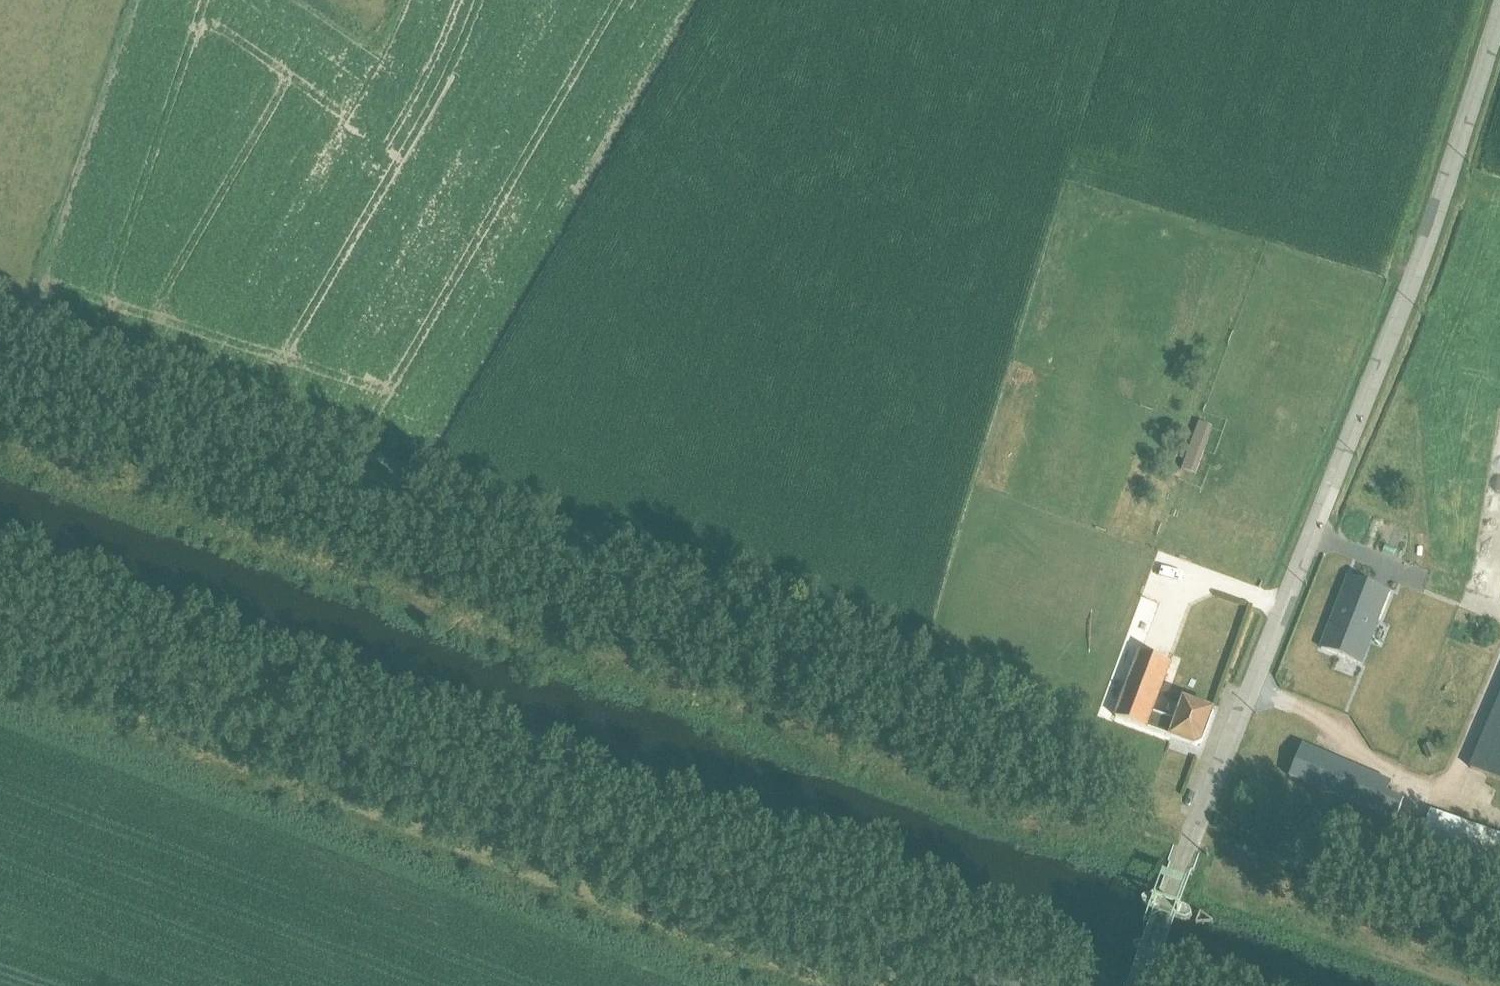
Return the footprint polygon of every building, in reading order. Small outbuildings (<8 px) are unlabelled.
[(1350,577),(1322,649),(1362,665),(1391,593),(1350,577)] [(1139,651),(1115,717),(1196,746),(1203,742),(1214,711),(1184,699),(1176,721),(1155,713),(1173,664),(1139,651)] [(1470,768),(1499,780),(1499,697),(1470,768)] [(1304,744),(1290,777),(1395,822),(1405,800),(1388,793),(1393,782),(1304,744)] [(1421,839),(1499,867),(1499,834),(1431,809),(1421,839)] [(1128,984),(1132,985),(1134,985),(1152,985),(1193,871),(1188,869),(1182,867),(1175,865),(1171,863),(1128,984)]
